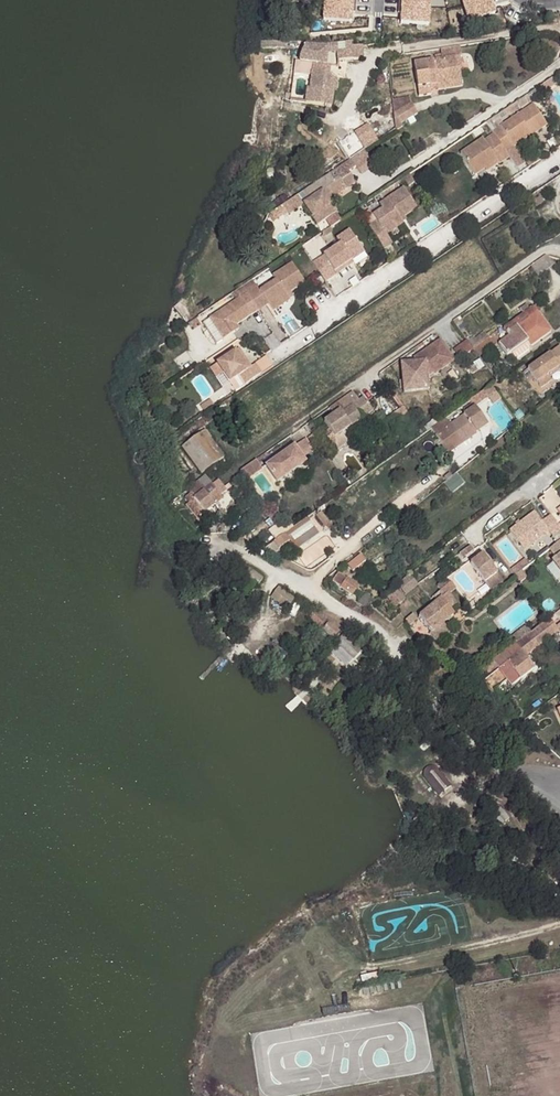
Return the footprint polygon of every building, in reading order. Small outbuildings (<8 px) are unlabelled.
[(323,24),(352,26),(352,15),(356,16),(357,1),(351,1),(351,0),(325,0),(323,24)] [(401,25),(429,27),(430,17),(434,17),(434,2),(428,2),(428,0),(402,0),(401,25)] [(496,15),(491,0),(461,0),(461,1),(458,2),(462,16),(468,14),(471,23),(496,15)] [(308,47),(303,54),(302,62),(318,64),(315,88),(312,88),(310,103),(335,108),(338,92),(334,91),(336,77),(333,75),(325,70),(325,66),(329,66),(331,53),(342,52),(341,43),(330,43),(309,41),(308,47)] [(353,42),(349,42),(350,51),(350,61),(366,61),(366,45),(354,46),(353,42)] [(463,56),(462,45),(442,49),(443,54),(443,58),(456,57),(463,56)] [(350,51),(342,52),(341,61),(350,61),(350,51)] [(432,94),(432,91),(431,86),(462,81),(461,70),(459,70),(456,57),(443,58),(443,54),(435,55),(436,60),(416,63),(419,96),(432,94)] [(465,69),(463,56),(456,57),(459,70),(461,70),(465,69)] [(334,66),(329,66),(325,66),(325,70),(333,75),(334,66)] [(432,91),(463,85),(462,81),(431,86),(432,91)] [(404,108),(395,113),(401,123),(410,118),(404,108)] [(495,134),(498,138),(508,154),(548,127),(535,108),(495,134)] [(508,154),(498,138),(488,145),(485,141),(462,157),(477,178),(486,172),(499,164),(501,166),(511,159),(508,154)] [(378,168),(366,150),(353,159),(364,177),(378,168)] [(499,164),(486,172),(488,175),(501,166),(499,164)] [(335,181),(330,175),(306,190),(312,200),(309,202),(305,205),(318,226),(328,220),(337,214),(329,202),(326,198),(343,186),(346,190),(357,183),(349,172),(335,181)] [(329,202),(346,190),(343,186),(326,198),(329,202)] [(378,222),(370,227),(383,245),(384,247),(392,242),(389,236),(405,225),(404,222),(402,219),(405,216),(418,207),(405,187),(380,204),(384,209),(374,216),(378,222)] [(312,200),(306,190),(302,193),(309,202),(312,200)] [(287,203),(277,210),(272,213),(275,218),(290,208),(287,203)] [(328,220),(332,227),(341,221),(337,214),(328,220)] [(340,239),(311,259),(319,271),(323,276),(336,269),(333,265),(346,257),(344,254),(361,244),(350,225),(337,233),(340,239)] [(392,242),(384,247),(386,250),(394,244),(392,242)] [(333,265),(336,269),(353,257),(352,255),(363,248),(361,244),(344,254),(346,257),(333,265)] [(259,285),(249,292),(261,309),(270,302),(275,310),(292,298),(290,296),(288,292),(292,289),(306,279),(293,261),(274,274),(277,278),(262,290),(259,285)] [(317,280),(323,276),(319,271),(313,275),(317,280)] [(261,309),(249,292),(212,319),(227,339),(238,331),(235,327),(239,324),(261,309)] [(552,332),(533,307),(504,328),(509,336),(499,344),(508,356),(527,342),(531,347),(552,332)] [(435,373),(456,358),(442,338),(421,352),(423,356),(417,360),(402,361),(405,390),(429,388),(428,375),(434,371),(435,373)] [(559,369),(559,368),(559,346),(526,369),(541,388),(551,380),(549,376),(547,374),(558,366),(559,369)] [(249,384),(265,373),(259,364),(255,367),(251,369),(246,361),(250,359),(243,348),(221,363),(233,382),(243,375),(249,384)] [(255,367),(250,359),(246,361),(251,369),(255,367)] [(480,359),(467,368),(472,376),(485,366),(480,359)] [(549,376),(559,369),(558,366),(547,374),(549,376)] [(483,391),(469,401),(471,404),(474,407),(495,392),(490,385),(483,391)] [(343,430),(374,408),(366,396),(361,399),(354,389),(331,405),(337,412),(326,420),(330,426),(337,435),(343,430)] [(488,397),(493,405),(499,400),(500,399),(495,392),(488,397)] [(214,399),(204,405),(208,412),(218,405),(214,399)] [(453,412),(436,424),(454,449),(487,425),(474,407),(471,404),(463,410),(466,413),(458,419),(453,412)] [(313,418),(307,422),(314,432),(321,428),(313,418)] [(412,432),(420,426),(417,421),(400,433),(402,437),(411,430),(412,432)] [(337,435),(330,426),(326,429),(332,438),(337,435)] [(351,440),(343,430),(337,435),(332,438),(339,448),(351,440)] [(225,456),(207,431),(184,447),(202,472),(225,456)] [(279,480),(307,461),(303,455),(316,446),(307,435),(268,463),(279,480)] [(206,475),(197,482),(215,503),(224,495),(221,492),(213,483),(206,475)] [(194,478),(188,482),(194,492),(188,497),(191,501),(188,503),(199,516),(215,503),(197,482),(194,478)] [(225,489),(218,479),(213,483),(221,492),(225,489)] [(553,515),(544,521),(536,511),(512,529),(526,549),(550,531),(558,542),(559,540),(559,525),(553,515)] [(268,530),(276,539),(284,534),(277,524),(268,530)] [(276,539),(274,541),(280,548),(292,540),(287,532),(284,534),(276,539)] [(551,548),(557,557),(553,561),(559,570),(559,541),(551,548)] [(485,552),(472,562),(487,581),(500,571),(485,552)] [(359,555),(346,563),(349,568),(362,560),(359,555)] [(256,586),(263,577),(246,565),(239,575),(256,586)] [(359,587),(347,579),(342,587),(353,595),(359,587)] [(452,582),(446,587),(451,593),(457,588),(452,582)] [(289,608),(295,599),(279,587),(273,596),(289,608)] [(446,587),(435,596),(438,600),(420,615),(432,631),(455,613),(452,608),(458,603),(451,593),(446,587)] [(406,598),(397,588),(387,597),(395,607),(406,598)] [(333,639),(339,632),(327,621),(328,620),(316,609),(309,616),(333,639)] [(414,613),(406,620),(410,625),(418,618),(414,613)] [(557,627),(550,618),(532,631),(514,645),(467,680),(479,696),(485,691),(500,680),(494,673),(499,670),(512,685),(521,679),(510,665),(524,654),(558,629),(557,627)] [(514,645),(532,631),(526,624),(509,637),(514,645)] [(354,659),(362,650),(345,633),(336,642),(354,659)] [(510,665),(521,679),(535,668),(524,654),(510,665)] [(399,704),(408,697),(397,684),(389,692),(399,704)] [(438,742),(445,735),(434,723),(427,730),(438,742)] [(443,791),(453,782),(434,763),(425,773),(443,791)] [(501,806),(495,813),(494,815),(504,824),(511,815),(501,806)]
